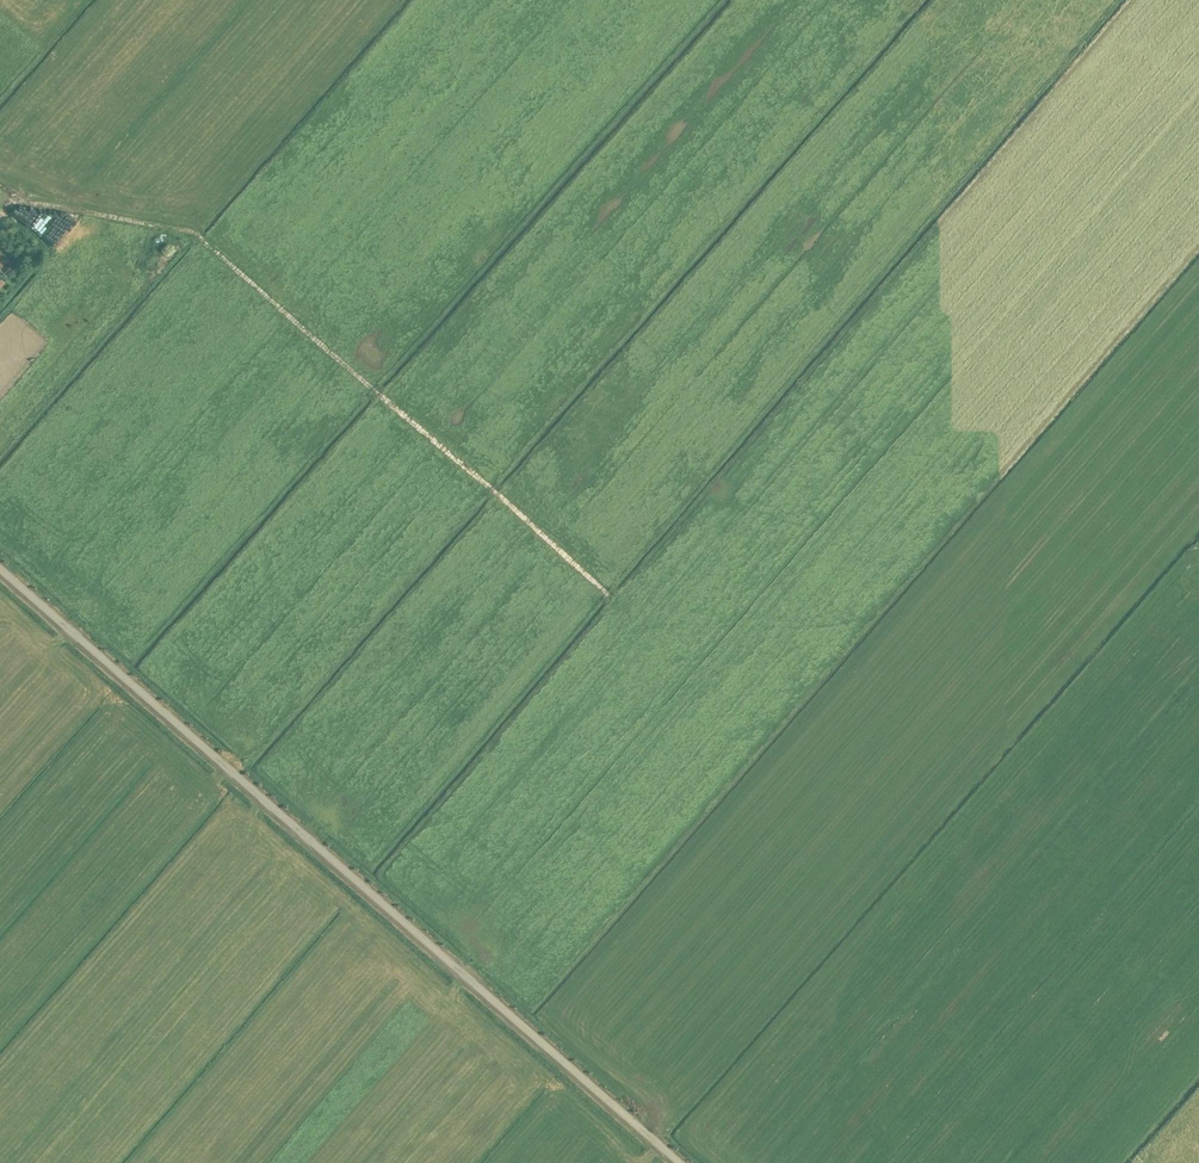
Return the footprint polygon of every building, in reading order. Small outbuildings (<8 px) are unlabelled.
[(51,235),(58,241),(77,218),(63,207),(59,211),(64,215),(61,219),(63,221),(51,235)] [(10,276),(5,272),(0,279),(0,286),(2,287),(10,276)]
